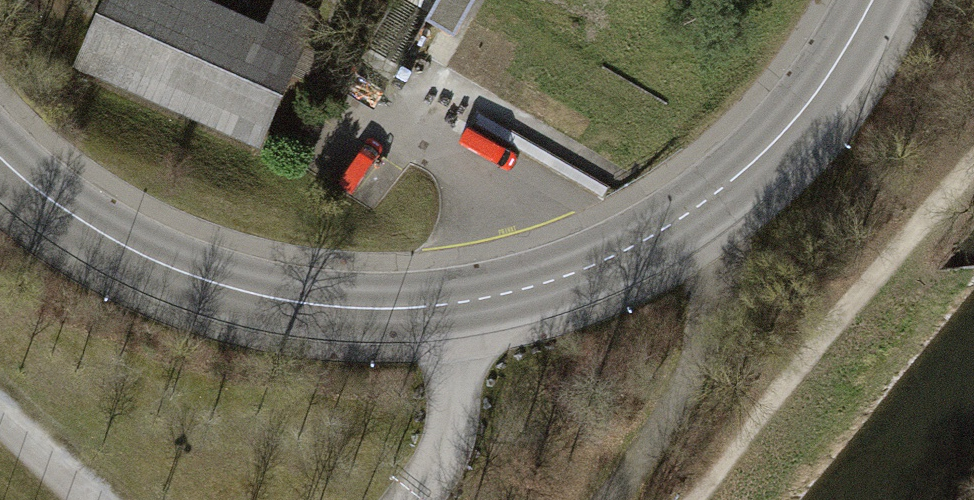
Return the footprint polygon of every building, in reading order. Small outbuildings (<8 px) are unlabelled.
[(270,156),(314,58),(184,0),(117,0),(84,73),(270,156)] [(433,34),(456,47),(483,0),(452,0),(433,34)]
